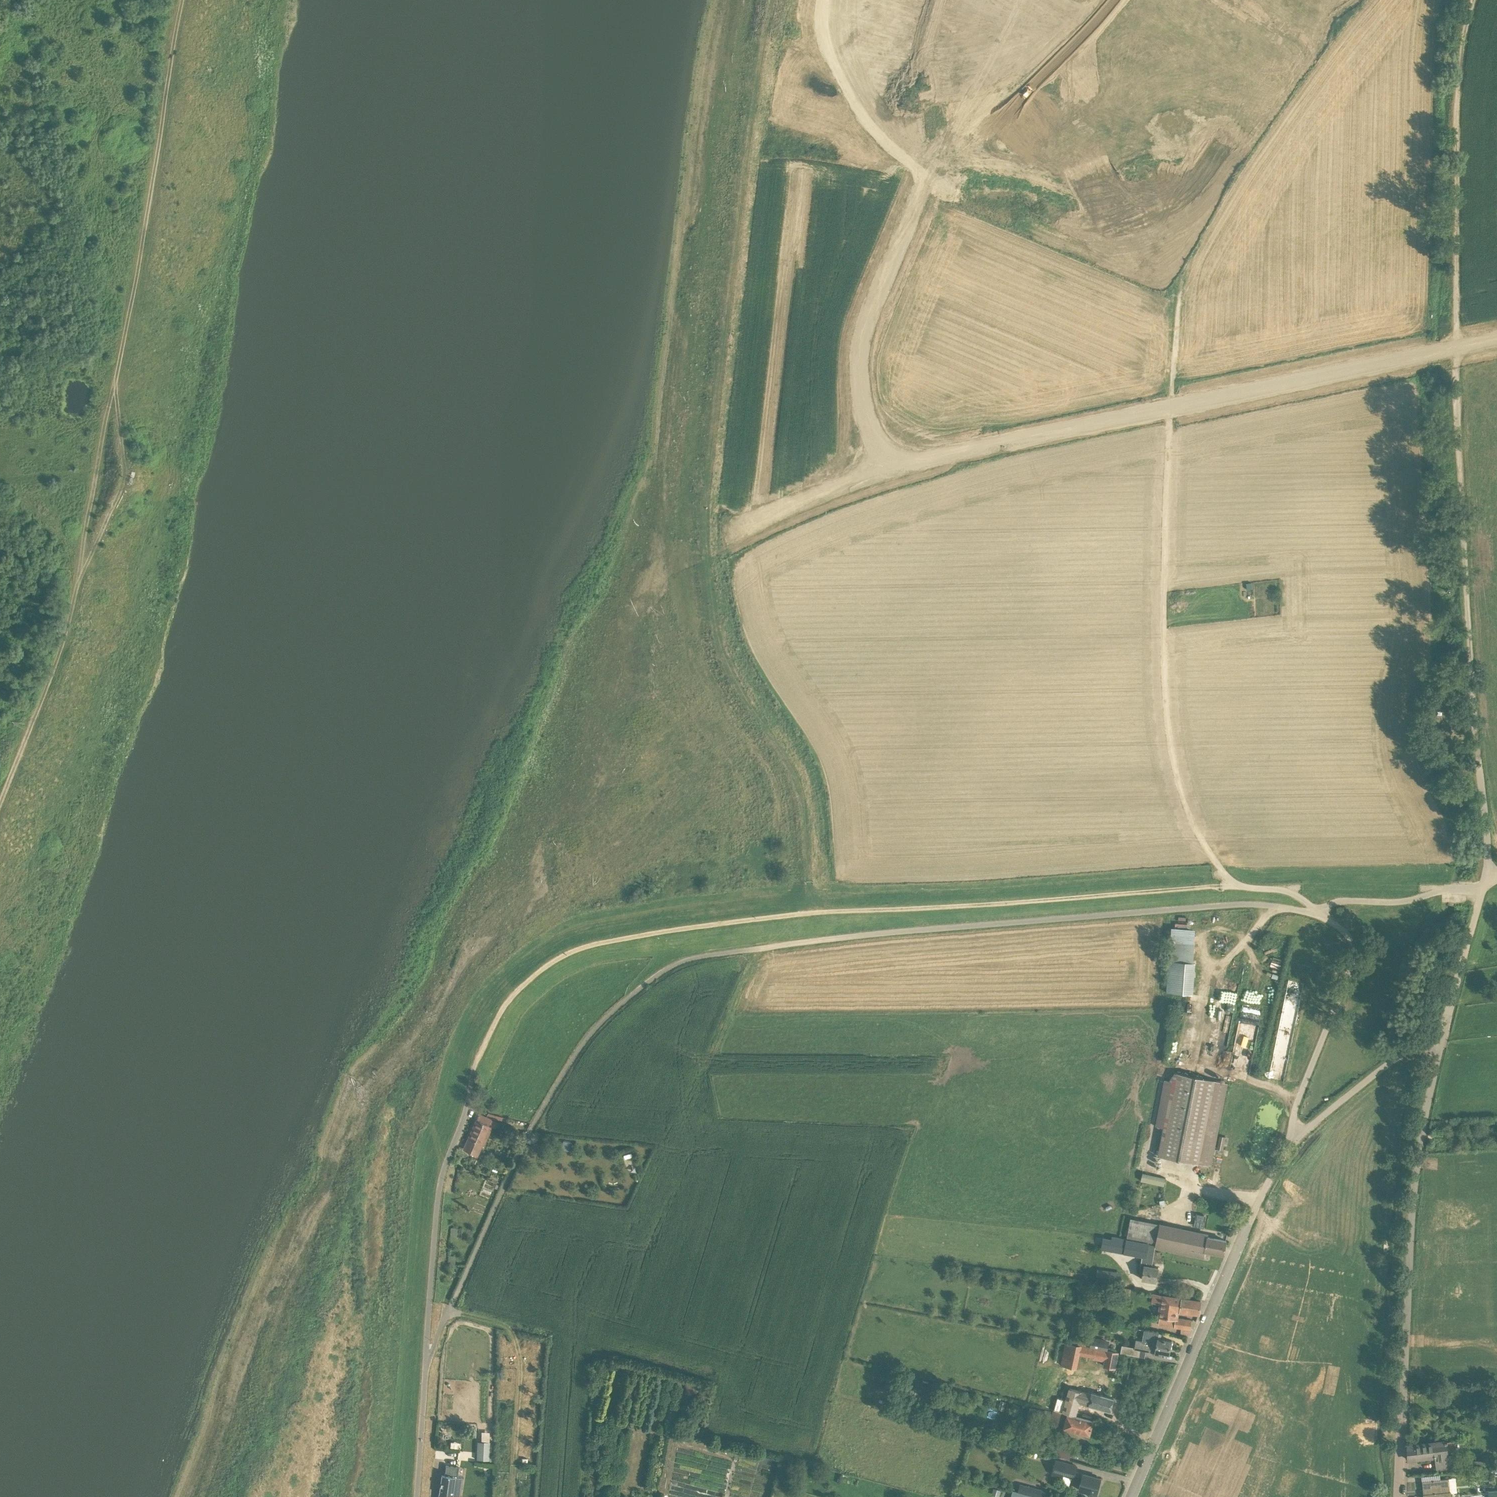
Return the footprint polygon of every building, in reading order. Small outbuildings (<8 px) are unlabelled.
[(1449,719),(1457,719),(1456,709),(1449,710),(1449,719)] [(1189,993),(1191,928),(1184,928),(1185,924),(1167,924),(1165,992),(1189,993)] [(1240,1011),(1239,1011),(1231,1070),(1251,1072),(1260,1009),(1253,1008),(1254,1001),(1241,999),(1240,1011)] [(1228,1083),(1215,1080),(1174,1072),(1173,1081),(1165,1079),(1155,1126),(1164,1128),(1158,1155),(1198,1164),(1212,1166),(1228,1083)] [(476,1120),(468,1139),(464,1148),(475,1153),(479,1144),(480,1144),(488,1125),(476,1120)] [(1229,1137),(1219,1135),(1217,1148),(1223,1150),(1224,1145),(1227,1145),(1229,1137)] [(569,1142),(563,1140),(561,1150),(568,1151),(569,1142)] [(1163,1185),(1164,1185),(1166,1178),(1165,1178),(1154,1175),(1143,1173),(1141,1180),(1163,1185)] [(1204,1258),(1206,1251),(1223,1254),(1226,1241),(1216,1239),(1208,1237),(1208,1234),(1130,1219),(1126,1239),(1153,1244),(1155,1245),(1154,1248),(1187,1255),(1204,1258)] [(1123,1253),(1126,1239),(1113,1237),(1113,1240),(1103,1238),(1101,1249),(1123,1253)] [(1145,1257),(1141,1279),(1156,1281),(1158,1267),(1152,1266),(1154,1255),(1151,1254),(1153,1244),(1126,1239),(1123,1253),(1145,1257)] [(1129,1300),(1130,1289),(1117,1288),(1115,1297),(1129,1300)] [(1159,1317),(1177,1319),(1177,1318),(1178,1309),(1199,1313),(1201,1301),(1162,1295),(1160,1304),(1158,1317),(1159,1317)] [(1177,1318),(1177,1319),(1175,1327),(1190,1329),(1191,1321),(1191,1320),(1177,1318)] [(1092,1336),(1090,1346),(1095,1348),(1107,1350),(1109,1340),(1092,1336)] [(1070,1343),(1075,1344),(1086,1346),(1087,1339),(1072,1337),(1070,1343)] [(1136,1339),(1134,1347),(1137,1348),(1146,1350),(1146,1351),(1155,1353),(1161,1355),(1162,1352),(1169,1354),(1172,1341),(1158,1338),(1157,1344),(1136,1339)] [(1077,1344),(1065,1342),(1061,1365),(1072,1367),(1077,1344)] [(1137,1348),(1134,1347),(1121,1345),(1120,1352),(1120,1353),(1135,1356),(1137,1348)] [(1107,1350),(1095,1348),(1094,1356),(1104,1359),(1103,1366),(1115,1369),(1118,1352),(1107,1350)] [(1054,1409),(1076,1415),(1080,1403),(1110,1411),(1114,1398),(1101,1395),(1097,1394),(1069,1387),(1065,1401),(1057,1399),(1054,1409)] [(1041,1421),(1044,1409),(1030,1406),(1027,1418),(1041,1421)] [(1076,1416),(1076,1415),(1054,1409),(1054,1410),(1053,1412),(1045,1409),(1043,1416),(1051,1418),(1050,1424),(1090,1435),(1093,1421),(1076,1416)] [(1456,1468),(1453,1441),(1408,1446),(1408,1460),(1435,1457),(1436,1468),(1436,1470),(1456,1468)] [(489,1460),(489,1454),(490,1442),(482,1442),(482,1454),(477,1454),(477,1459),(489,1460)] [(1072,1450),(1058,1447),(1056,1455),(1069,1458),(1072,1450)] [(1062,1474),(1073,1477),(1077,1465),(1055,1459),(1051,1474),(1061,1477),(1062,1474)] [(1470,1471),(1486,1470),(1485,1460),(1469,1461),(1470,1471)] [(455,1471),(455,1470),(447,1468),(446,1475),(442,1475),(439,1496),(452,1496),(455,1471)] [(1101,1478),(1082,1473),(1078,1489),(1097,1494),(1101,1478)] [(1440,1479),(1426,1480),(1427,1491),(1424,1492),(1424,1494),(1423,1494),(1424,1496),(1451,1496),(1451,1491),(1450,1491),(1448,1478),(1440,1479)] [(1020,1485),(1018,1492),(1035,1496),(1045,1496),(1046,1494),(1044,1493),(1044,1491),(1020,1485)]
